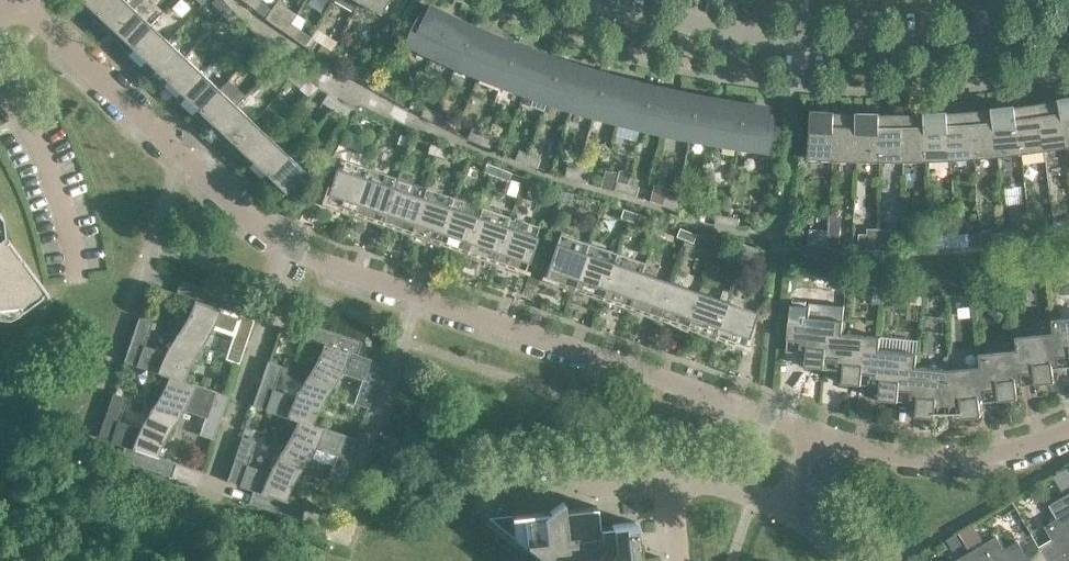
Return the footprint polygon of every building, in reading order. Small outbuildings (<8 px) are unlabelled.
[(96,13),(91,18),(92,18),(109,0),(82,0),(96,13)] [(92,18),(92,19),(97,14),(113,29),(108,34),(109,35),(134,9),(131,7),(138,0),(109,0),(92,18)] [(224,0),(223,0),(216,7),(223,15),(231,8),(224,0)] [(260,0),(248,0),(246,3),(255,9),(261,1),(260,0)] [(353,11),(359,2),(360,0),(334,0),(353,11)] [(359,2),(380,13),(387,0),(360,0),(359,2)] [(406,43),(433,56),(449,20),(440,16),(442,12),(430,6),(425,15),(421,13),(412,27),(406,43)] [(239,16),(231,8),(223,15),(231,24),(239,16)] [(151,25),(134,9),(109,35),(114,30),(130,46),(126,50),(126,51),(151,25)] [(282,16),(275,25),(285,32),(290,23),(282,16)] [(458,24),(449,20),(433,56),(455,66),(473,26),(460,21),(458,24)] [(300,29),(290,23),(285,32),(294,38),(300,29)] [(168,41),(151,25),(126,51),(131,46),(147,62),(143,66),(143,67),(168,41)] [(486,32),(473,26),(455,66),(478,76),(493,39),(484,35),(486,32)] [(263,42),(255,34),(248,42),(256,50),(263,42)] [(502,43),(493,39),(478,76),(501,85),(516,44),(503,39),(502,43)] [(185,57),(168,41),(143,67),(148,62),(164,78),(160,83),(185,57)] [(272,49),(263,42),(256,50),(264,57),(272,49)] [(321,44),(315,53),(325,59),(331,50),(321,44)] [(529,49),(516,44),(501,85),(523,93),(537,56),(528,53),(529,49)] [(340,56),(331,50),(325,59),(335,65),(340,56)] [(546,59),(537,56),(523,93),(533,96),(530,105),(544,110),(547,101),(561,60),(547,56),(546,59)] [(202,73),(185,57),(160,83),(161,83),(165,79),(181,94),(177,99),(202,73)] [(574,64),(561,60),(547,101),(570,109),(582,71),(573,68),(574,64)] [(298,73),(289,65),(282,74),(291,81),(298,73)] [(359,66),(353,76),(363,81),(368,71),(359,66)] [(591,74),(582,71),(570,109),(593,116),(605,74),(592,70),(591,74)] [(219,89),(202,73),(177,99),(178,100),(182,95),(198,110),(194,115),(219,89)] [(307,80),(298,73),(291,81),(300,88),(307,80)] [(619,78),(605,74),(593,116),(617,122),(627,84),(618,81),(619,78)] [(373,77),(373,78),(368,86),(402,104),(406,95),(373,77)] [(228,80),(219,89),(194,115),(195,116),(199,111),(215,126),(211,131),(236,105),(245,96),(228,80)] [(636,86),(627,84),(617,122),(641,128),(651,86),(637,82),(636,86)] [(664,89),(651,86),(641,128),(664,134),(673,95),(664,93),(664,89)] [(337,99),(327,93),(321,102),(331,108),(337,99)] [(682,97),(673,95),(664,134),(688,138),(697,95),(683,93),(682,97)] [(710,98),(697,95),(688,138),(713,143),(719,103),(710,102),(710,98)] [(1060,100),(1068,147),(1068,146),(1068,98),(1060,100)] [(346,105),(337,99),(331,108),(340,114),(346,105)] [(1068,147),(1060,100),(1038,103),(1045,150),(1068,147)] [(728,105),(719,103),(713,143),(737,146),(743,104),(729,101),(728,105)] [(1045,150),(1038,103),(1015,107),(1021,153),(1045,150)] [(756,105),(743,104),(737,146),(766,151),(770,134),(770,117),(765,117),(766,110),(755,109),(756,105)] [(253,121),(236,105),(211,131),(212,132),(216,127),(233,142),(228,147),(253,121)] [(425,106),(421,115),(431,120),(435,111),(425,106)] [(1021,153),(1015,107),(993,109),(998,156),(1021,153)] [(998,156),(993,109),(970,111),(974,158),(998,156)] [(446,117),(435,111),(431,120),(441,126),(446,117)] [(808,158),(833,160),(835,113),(812,111),(808,158)] [(974,158),(970,111),(948,113),(951,160),(974,158)] [(858,113),(835,113),(833,160),(856,161),(858,113)] [(880,114),(858,113),(856,161),(880,161),(880,114)] [(927,161),(925,113),(903,114),(904,161),(927,161)] [(951,160),(948,113),(925,113),(927,161),(951,160)] [(904,161),(903,114),(880,114),(880,161),(904,161)] [(270,138),(253,121),(228,147),(229,148),(233,143),(250,158),(245,163),(246,164),(270,138)] [(471,129),(467,138),(477,143),(482,134),(471,129)] [(492,138),(482,134),(477,143),(488,148),(492,138)] [(287,154),(270,138),(246,164),(251,159),(267,175),(262,179),(263,180),(287,154)] [(439,146),(430,144),(428,152),(436,155),(439,146)] [(447,149),(439,146),(436,155),(445,158),(447,149)] [(518,150),(515,159),(526,163),(529,154),(518,150)] [(305,170),(287,154),(263,180),(268,175),(284,191),(280,196),(280,197),(305,170)] [(540,158),(529,154),(526,163),(536,167),(540,158)] [(340,158),(337,169),(325,202),(354,212),(369,168),(340,158)] [(495,166),(487,163),(483,171),(492,174),(495,166)] [(579,164),(578,170),(575,180),(586,183),(591,167),(579,164)] [(512,172),(495,166),(492,174),(508,181),(512,172)] [(567,167),(564,176),(575,180),(578,170),(567,167)] [(397,178),(369,168),(354,212),(382,221),(397,178)] [(413,183),(397,178),(382,221),(411,231),(422,198),(409,194),(413,183)] [(617,180),(614,189),(625,193),(628,183),(617,180)] [(639,186),(628,183),(625,193),(636,196),(639,186)] [(425,187),(422,198),(411,231),(439,241),(450,207),(454,197),(425,187)] [(563,190),(554,188),(552,197),(560,199),(563,190)] [(571,193),(563,190),(560,199),(569,201),(571,193)] [(666,196),(662,205),(673,209),(677,200),(666,196)] [(687,204),(677,200),(673,209),(684,214),(687,204)] [(479,217),(450,207),(439,241),(467,250),(479,217)] [(482,207),(479,217),(467,250),(495,260),(510,216),(482,207)] [(631,211),(623,208),(620,217),(628,220),(631,211)] [(640,214),(631,211),(628,220),(637,223),(640,214)] [(18,304),(21,307),(19,308),(21,310),(44,292),(43,291),(44,290),(49,296),(50,295),(6,236),(5,237),(3,235),(5,234),(3,216),(0,213),(0,305),(18,304)] [(715,214),(714,224),(725,226),(727,216),(715,214)] [(539,226),(510,216),(495,260),(524,270),(539,226)] [(738,218),(727,216),(725,226),(736,228),(738,218)] [(829,236),(828,247),(839,248),(840,237),(840,226),(829,225),(829,230),(829,236)] [(1042,225),(1030,227),(1032,238),(1043,236),(1042,225)] [(688,231),(679,227),(676,236),(684,239),(688,231)] [(1032,238),(1030,227),(1019,229),(1021,239),(1032,238)] [(860,233),(860,249),(868,249),(879,249),(879,238),(879,228),(868,228),(868,234),(860,233)] [(879,238),(879,249),(890,249),(892,249),(892,229),(879,228),(879,238)] [(810,229),(809,245),(816,246),(828,247),(829,236),(829,230),(810,229)] [(696,234),(688,231),(684,239),(693,242),(696,234)] [(991,232),(980,234),(981,244),(993,243),(991,232)] [(560,233),(556,244),(545,277),(574,287),(589,243),(560,233)] [(981,244),(980,234),(969,235),(970,246),(981,244)] [(930,248),(930,237),(918,238),(919,249),(930,248)] [(941,237),(930,237),(930,248),(941,248),(941,237)] [(617,253),(589,243),(574,287),(602,297),(617,253)] [(743,252),(735,249),(732,257),(740,260),(743,252)] [(752,255),(743,252),(740,260),(749,263),(752,255)] [(645,263),(617,253),(602,297),(630,306),(642,273),(645,263)] [(801,253),(801,262),(809,262),(809,253),(801,253)] [(670,283),(642,273),(630,306),(658,316),(670,283)] [(847,277),(846,293),(873,295),(874,286),(847,277)] [(233,297),(181,279),(176,293),(171,291),(170,292),(194,300),(189,313),(183,325),(176,335),(202,345),(202,344),(206,332),(209,333),(211,327),(234,334),(225,358),(239,363),(245,346),(241,345),(243,338),(247,339),(254,319),(228,310),(233,297)] [(698,292),(670,283),(658,316),(687,326),(698,292)] [(1011,290),(998,291),(1000,305),(1013,303),(1011,290)] [(726,302),(698,292),(687,326),(715,335),(726,302)] [(974,296),(956,298),(957,309),(975,307),(974,296)] [(755,312),(726,302),(715,335),(744,345),(755,312)] [(153,321),(139,317),(133,333),(137,335),(134,342),(131,341),(124,361),(169,376),(169,375),(183,380),(188,367),(195,355),(202,345),(176,335),(175,336),(176,336),(172,348),(169,347),(167,353),(144,346),(153,321)] [(807,350),(807,353),(806,366),(824,368),(827,338),(842,339),(842,333),(843,333),(844,320),(804,317),(804,322),(790,321),(787,351),(790,351),(791,349),(807,350)] [(1054,332),(1055,332),(1055,338),(1068,337),(1068,317),(1053,319),(1054,332)] [(309,323),(309,324),(305,336),(300,335),(299,336),(323,344),(318,357),(312,369),(305,379),(331,389),(331,388),(335,376),(338,377),(340,371),(362,378),(354,402),(368,407),(373,391),(370,389),(372,382),(376,383),(383,363),(357,354),(361,341),(309,323)] [(1054,332),(1016,336),(1017,349),(1018,349),(1019,355),(1033,353),(1036,383),(1055,381),(1053,366),(1068,364),(1068,337),(1055,338),(1055,332),(1054,332)] [(881,337),(843,333),(842,333),(842,339),(827,338),(824,368),(826,368),(827,365),(844,367),(843,383),(861,384),(864,354),(878,355),(879,350),(880,350),(881,337)] [(1019,355),(1018,349),(1017,349),(979,353),(981,366),(982,372),(996,370),(1000,400),(1018,398),(1016,383),(1034,381),(1034,384),(1036,383),(1033,353),(1019,355)] [(918,353),(880,350),(879,350),(878,355),(864,354),(861,384),(863,385),(864,382),(881,383),(879,399),(898,401),(901,371),(915,372),(916,367),(918,353)] [(281,365),(268,361),(262,377),(266,379),(263,386),(260,384),(253,405),(297,420),(298,419),(312,424),(317,411),(324,399),(331,389),(305,379),(304,380),(305,380),(301,391),(298,390),(295,397),(273,390),(281,365)] [(982,372),(981,366),(948,369),(949,413),(949,412),(962,412),(962,417),(982,416),(980,400),(997,398),(997,401),(1000,400),(996,370),(982,372)] [(948,369),(916,367),(915,372),(901,371),(898,401),(900,401),(900,399),(918,400),(916,416),(935,418),(936,412),(948,412),(948,413),(949,413),(948,369)] [(169,375),(169,376),(164,389),(157,400),(150,411),(176,420),(177,420),(176,420),(180,408),(206,417),(199,434),(213,439),(219,422),(215,421),(218,414),(221,415),(228,395),(183,380),(169,375)] [(127,397),(113,393),(107,409),(111,410),(109,418),(105,416),(98,436),(124,445),(119,459),(171,476),(176,463),(181,465),(182,464),(158,455),(163,443),(169,431),(176,420),(150,411),(150,412),(146,423),(143,422),(141,429),(119,421),(127,397)] [(298,419),(297,420),(292,433),(286,444),(279,455),(305,464),(305,463),(309,452),(312,453),(314,446),(337,454),(328,478),(342,483),(348,466),(344,465),(346,458),(350,459),(357,439),(312,424),(298,419)] [(256,441),(242,436),(236,453),(240,454),(237,461),(234,460),(227,480),(253,489),(248,503),(300,520),(305,507),(310,509),(310,507),(286,499),(291,487),(298,475),(305,464),(279,455),(278,455),(279,456),(275,467),(272,466),(269,473),(247,465),(256,441)] [(1052,477),(1060,491),(1068,486),(1068,474),(1066,469),(1052,477)] [(1051,504),(1059,518),(1045,526),(1053,539),(1040,547),(1048,560),(1049,560),(1068,549),(1068,493),(1051,504)] [(549,510),(488,517),(522,545),(533,544),(534,548),(533,548),(532,549),(533,549),(548,560),(659,560),(659,556),(639,558),(635,521),(598,525),(596,505),(564,509),(563,501),(562,501),(549,510)] [(973,525),(959,533),(967,547),(981,539),(973,525)] [(969,552),(975,560),(1048,560),(1040,547),(1027,555),(1018,542),(1005,550),(997,536),(969,552)] [(1049,560),(1068,560),(1068,549),(1049,560)] [(969,552),(955,560),(975,560),(969,552)]
